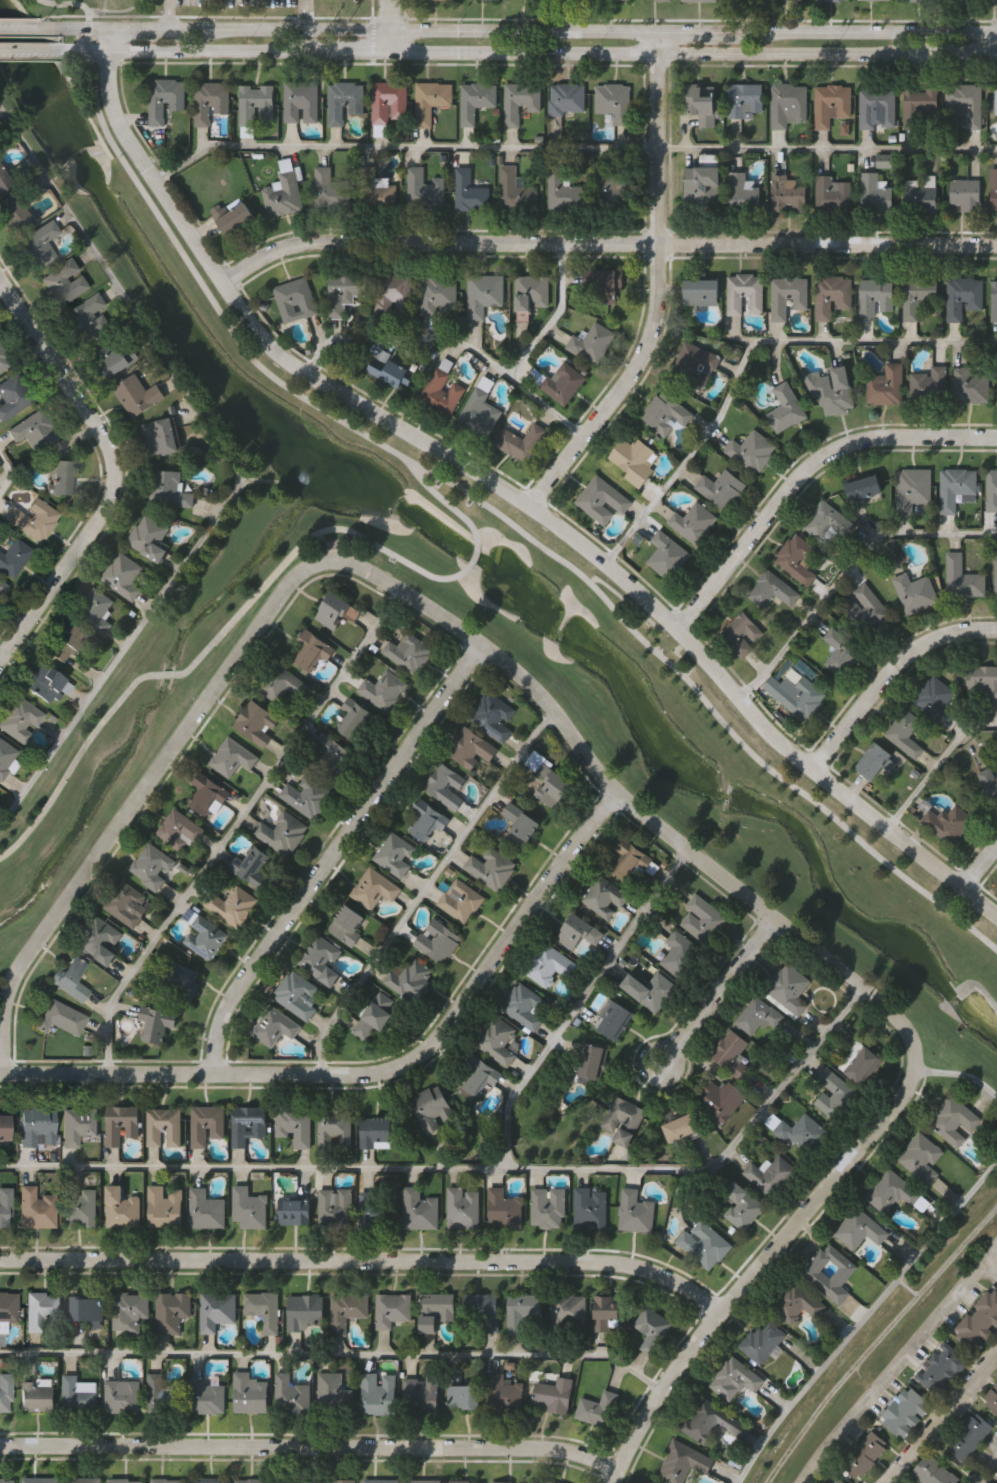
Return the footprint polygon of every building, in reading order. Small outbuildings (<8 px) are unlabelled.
[(165,112),(164,128),(149,127),(150,81),(185,81),(184,112),(165,112)] [(229,84),(229,116),(210,116),(210,128),(194,128),(194,84),(229,84)] [(317,84),(317,124),(284,124),(284,84),(317,84)] [(329,84),(363,84),(363,116),(344,115),(344,128),(328,128),(329,84)] [(389,121),(389,127),(372,127),(372,84),(406,85),(406,122),(389,121)] [(416,130),(416,84),(452,84),(452,108),(432,108),(432,130),(416,130)] [(505,85),(540,85),(540,113),(520,113),(520,130),(505,130),(505,85)] [(585,114),(551,114),(551,85),(585,85),(585,114)] [(496,86),(496,110),(476,110),(476,128),(461,128),(461,86),(496,86)] [(595,115),(595,86),(630,86),(630,127),(613,127),(613,115),(595,115)] [(702,98),(720,98),(719,128),(684,128),(685,86),(702,87),(702,98)] [(727,122),(727,86),(762,86),(762,122),(727,122)] [(771,86),(806,86),(806,122),(787,122),(787,131),(771,131),(771,86)] [(239,128),(239,87),(274,87),(274,122),(255,122),(255,128),(239,128)] [(850,120),(830,120),(830,131),(815,131),(815,87),(850,87),(850,120)] [(982,87),(982,132),(965,132),(965,118),(947,118),(947,87),(982,87)] [(895,90),(895,129),(859,129),(859,90),(895,90)] [(904,90),(936,90),(936,128),(904,128),(904,90)] [(500,210),(501,167),(517,167),(516,179),(524,179),(524,187),(537,188),(536,211),(500,210)] [(350,211),(315,211),(315,168),(331,168),(331,182),(350,182),(350,211)] [(375,168),(375,182),(395,182),(395,209),(359,209),(359,168),(375,168)] [(407,168),(424,168),(424,179),(444,180),(444,210),(407,210),(407,168)] [(566,188),(583,188),(582,211),(548,211),(549,168),(566,168),(566,188)] [(11,236),(0,218),(0,169),(32,223),(11,236)] [(455,169),(471,169),(471,180),(477,180),(477,189),(489,189),(489,211),(455,211),(455,169)] [(719,209),(685,209),(685,169),(719,169),(719,209)] [(302,213),(267,219),(262,190),(281,187),(279,174),(295,171),(302,213)] [(730,174),(746,174),(746,189),(762,189),(762,213),(730,213),(730,174)] [(891,215),(861,215),(861,175),(882,175),(882,188),(891,188),(891,215)] [(788,176),(788,182),(795,182),(795,188),(806,188),(806,214),(772,214),(772,176),(788,176)] [(633,177),(633,206),(593,206),(593,177),(633,177)] [(833,178),(833,184),(851,184),(850,212),(816,212),(816,178),(833,178)] [(980,212),(951,212),(951,182),(980,182),(980,212)] [(937,215),(901,214),(901,188),(937,188),(937,215)] [(226,240),(214,219),(242,202),(254,222),(226,240)] [(36,273),(17,242),(51,221),(59,234),(46,242),(57,260),(36,273)] [(91,290),(58,309),(40,279),(73,259),(91,290)] [(617,306),(595,306),(595,271),(622,271),(622,290),(617,290),(617,306)] [(328,275),(367,275),(367,298),(354,298),(354,306),(344,306),(344,321),(328,321),(328,275)] [(410,276),(410,316),(377,316),(377,276),(410,276)] [(762,316),(727,316),(728,276),(763,276),(762,316)] [(456,314),(421,314),(421,277),(456,277),(456,314)] [(504,277),(504,308),(485,308),(485,322),(468,322),(468,277),(504,277)] [(549,278),(548,311),(514,311),(515,277),(549,278)] [(273,289),(307,279),(317,316),(283,326),(273,289)] [(807,311),(787,311),(787,324),(771,324),(771,279),(807,279),(807,311)] [(815,279),(851,279),(851,310),(831,310),(831,323),(815,323),(815,279)] [(937,280),(937,303),(920,302),(919,323),(904,323),(904,280),(937,280)] [(948,324),(948,280),(982,280),(982,312),(962,312),(962,324),(948,324)] [(718,282),(718,306),(683,306),(683,282),(718,282)] [(860,319),(860,282),(893,282),(893,314),(875,314),(875,319),(860,319)] [(100,311),(111,328),(87,342),(69,312),(99,294),(107,307),(100,311)] [(584,342),(593,323),(616,334),(599,368),(565,351),(572,336),(584,342)] [(124,355),(131,350),(138,359),(112,378),(95,354),(113,340),(124,355)] [(684,344),(720,357),(708,390),(672,376),(684,344)] [(11,366),(0,373),(0,349),(11,366)] [(400,391),(366,375),(377,350),(412,366),(400,391)] [(540,390),(561,361),(586,379),(565,408),(540,390)] [(903,405),(867,406),(867,378),(885,377),(885,364),(902,364),(903,405)] [(855,412),(824,418),(820,398),(811,400),(806,379),(830,374),(829,371),(845,367),(855,412)] [(947,367),(947,403),(910,404),(910,375),(930,375),(930,367),(947,367)] [(449,420),(417,403),(436,368),(452,377),(450,381),(466,390),(449,420)] [(954,404),(954,370),(989,370),(989,404),(954,404)] [(34,403),(0,423),(0,405),(3,403),(0,398),(0,384),(17,374),(34,403)] [(146,392),(156,386),(165,400),(132,420),(112,389),(135,375),(146,392)] [(777,435),(767,416),(781,408),(772,390),(788,382),(807,419),(777,435)] [(489,395),(485,403),(503,413),(487,441),(456,424),(475,388),(489,395)] [(684,428),(678,424),(666,439),(640,420),(661,392),(693,416),(684,428)] [(34,455),(12,430),(35,410),(57,435),(34,455)] [(141,426),(171,420),(177,454),(147,460),(141,426)] [(548,432),(530,467),(493,448),(503,429),(524,441),(533,424),(548,432)] [(754,479),(724,452),(734,441),(741,446),(755,430),(778,451),(754,479)] [(627,434),(661,457),(640,487),(606,463),(627,434)] [(46,475),(47,461),(74,462),(72,496),(50,495),(51,476),(46,475)] [(705,476),(714,484),(725,470),(747,488),(726,515),(694,489),(705,476)] [(913,504),(913,516),(897,516),(898,471),(931,471),(931,505),(913,504)] [(977,471),(977,506),(959,506),(958,516),(940,516),(941,471),(977,471)] [(987,471),(996,471),(996,513),(987,513),(987,471)] [(181,473),(180,493),(194,494),(193,509),(150,507),(151,472),(181,473)] [(574,505),(596,476),(632,503),(621,517),(616,513),(604,528),(574,505)] [(882,495),(850,504),(845,486),(877,477),(882,495)] [(4,520),(14,507),(24,515),(36,498),(60,515),(40,545),(4,520)] [(802,530),(821,502),(848,520),(829,548),(802,530)] [(685,519),(694,504),(718,518),(700,547),(666,526),(674,513),(685,519)] [(169,530),(159,548),(167,553),(160,566),(126,546),(143,515),(169,530)] [(660,531),(691,557),(669,584),(646,564),(659,549),(650,542),(660,531)] [(820,554),(807,570),(816,577),(807,589),(773,564),(794,535),(820,554)] [(11,579),(0,570),(0,554),(2,556),(15,539),(33,552),(11,579)] [(142,569),(131,585),(141,592),(132,604),(99,581),(119,553),(142,569)] [(986,599),(947,599),(946,554),(963,554),(963,575),(986,575),(986,599)] [(775,597),(764,611),(746,597),(767,570),(801,597),(791,609),(775,597)] [(911,584),(929,578),(939,605),(906,617),(892,579),(907,574),(911,584)] [(8,588),(0,581),(0,599),(8,588)] [(892,619),(867,638),(845,609),(856,600),(851,595),(865,584),(892,619)] [(113,601),(102,623),(108,626),(105,631),(80,619),(93,591),(113,601)] [(362,631),(353,647),(312,621),(330,594),(361,613),(353,625),(362,631)] [(764,636),(741,660),(718,637),(741,613),(764,636)] [(47,653),(68,624),(85,637),(63,665),(47,653)] [(822,639),(834,628),(861,655),(838,678),(823,663),(835,651),(822,639)] [(302,649),(294,644),(304,630),(334,652),(326,663),(320,658),(307,675),(291,663),(302,649)] [(397,648),(406,634),(432,649),(416,677),(380,655),(388,642),(397,648)] [(297,698),(290,694),(281,707),(256,690),(275,664),(306,686),(297,698)] [(968,668),(996,668),(996,698),(968,698),(968,668)] [(375,686),(387,669),(408,684),(388,714),(356,692),(365,679),(375,686)] [(955,694),(933,721),(911,703),(933,676),(955,694)] [(795,694),(799,680),(823,688),(812,720),(777,708),(783,690),(795,694)] [(468,721),(486,693),(515,711),(505,727),(512,731),(504,744),(468,721)] [(24,745),(0,730),(0,721),(15,697),(43,714),(24,745)] [(232,729),(251,701),(280,721),(273,732),(273,731),(260,749),(232,729)] [(345,713),(350,703),(373,715),(359,743),(338,733),(347,714),(345,713)] [(924,749),(917,760),(884,738),(903,708),(921,721),(909,739),(924,749)] [(444,755),(462,727),(498,750),(489,764),(480,758),(470,772),(444,755)] [(317,771),(327,756),(314,747),(323,734),(354,756),(334,783),(317,771)] [(240,765),(230,780),(208,766),(227,737),(259,758),(250,772),(240,765)] [(18,752),(0,780),(0,740),(18,752)] [(892,757),(871,783),(856,771),(877,745),(892,757)] [(534,795),(545,783),(524,764),(534,753),(573,787),(551,811),(534,795)] [(465,781),(455,795),(463,801),(455,813),(422,790),(440,764),(465,781)] [(995,778),(996,777),(996,803),(990,806),(977,774),(991,769),(995,778)] [(288,784),(297,790),(309,773),(335,792),(314,822),(279,797),(288,784)] [(228,792),(211,821),(187,807),(197,788),(192,785),(198,775),(228,792)] [(434,830),(424,844),(407,832),(418,816),(411,812),(419,800),(449,821),(440,834),(434,830)] [(540,827),(521,852),(503,839),(514,825),(501,815),(510,804),(540,827)] [(952,847),(920,823),(929,810),(938,817),(943,811),(948,815),(955,806),(973,820),(952,847)] [(204,831),(184,857),(154,835),(174,809),(204,831)] [(253,834),(262,822),(272,829),(284,812),(309,829),(287,859),(253,834)] [(400,880),(372,860),(391,832),(419,852),(400,880)] [(659,866),(652,876),(642,869),(629,887),(609,872),(621,856),(614,850),(622,839),(659,866)] [(128,872),(148,843),(177,863),(167,877),(168,877),(157,893),(128,872)] [(270,858),(258,877),(265,882),(259,891),(229,872),(247,844),(270,858)] [(462,870),(471,856),(480,862),(489,848),(517,866),(499,894),(462,870)] [(401,890),(392,903),(382,897),(372,912),(349,896),(369,868),(401,890)] [(627,896),(616,912),(617,912),(609,923),(581,903),(599,876),(627,896)] [(436,906),(456,878),(485,899),(465,927),(436,906)] [(102,910),(120,881),(152,900),(134,930),(102,910)] [(258,902),(236,930),(204,906),(213,894),(223,902),(236,885),(258,902)] [(680,926),(691,912),(685,907),(696,894),(729,922),(708,948),(680,926)] [(357,933),(361,936),(351,949),(326,931),(345,906),(365,921),(357,933)] [(111,950),(117,954),(108,968),(74,945),(94,915),(122,934),(111,950)] [(584,943),(577,955),(556,940),(573,915),(603,935),(593,949),(584,943)] [(211,962),(182,944),(199,916),(228,935),(211,962)] [(441,967),(413,945),(433,919),(461,940),(441,967)] [(680,980),(659,965),(671,948),(665,944),(674,931),(701,950),(680,980)] [(341,953),(329,968),(340,976),(330,989),(296,963),(318,935),(341,953)] [(523,974),(544,944),(578,967),(569,981),(558,974),(547,990),(523,974)] [(81,1003),(52,986),(71,954),(86,964),(75,982),(89,990),(81,1003)] [(191,1005),(155,990),(167,960),(203,975),(191,1005)] [(406,972),(412,960),(433,970),(418,1002),(383,986),(392,965),(406,972)] [(808,1005),(799,1018),(763,993),(784,962),(811,981),(799,999),(808,1005)] [(271,999),(291,971),(318,989),(307,1004),(317,1010),(307,1024),(271,999)] [(620,988),(629,976),(646,988),(657,973),(678,989),(657,1016),(620,988)] [(534,1016),(542,1022),(534,1034),(499,1009),(518,983),(544,1001),(534,1016)] [(371,1045),(352,1034),(377,992),(396,1004),(371,1045)] [(765,1022),(753,1038),(734,1024),(754,996),(784,1018),(775,1030),(765,1022)] [(77,1037),(50,1024),(46,1034),(34,1028),(49,998),(86,1017),(77,1037)] [(633,1016),(616,1042),(597,1030),(614,1003),(633,1016)] [(292,1041),(283,1034),(272,1050),(250,1035),(270,1006),(302,1028),(292,1041)] [(166,1026),(161,1045),(141,1040),(145,1023),(139,1021),(142,1007),(177,1016),(174,1029),(166,1026)] [(516,1055),(508,1068),(473,1047),(492,1016),(516,1031),(506,1049),(516,1055)] [(749,1066),(738,1080),(709,1057),(731,1030),(748,1044),(737,1056),(749,1066)] [(608,1050),(599,1082),(575,1076),(584,1044),(608,1050)] [(880,1059),(857,1085),(843,1072),(866,1047),(880,1059)] [(502,1074),(484,1102),(454,1083),(472,1055),(502,1074)] [(813,1105),(825,1090),(815,1082),(826,1068),(858,1093),(835,1122),(813,1105)] [(726,1081),(745,1094),(723,1127),(697,1110),(709,1091),(704,1087),(708,1081),(721,1089),(726,1081)] [(440,1128),(428,1133),(412,1098),(438,1086),(453,1117),(438,1124),(440,1128)] [(959,1149),(927,1124),(950,1094),(982,1119),(959,1149)] [(645,1111),(628,1149),(613,1142),(616,1135),(600,1127),(614,1096),(645,1111)] [(191,1107),(224,1107),(224,1140),(205,1140),(205,1149),(191,1149),(191,1107)] [(138,1108),(138,1139),(121,1139),(121,1148),(106,1148),(106,1108),(138,1108)] [(245,1149),(230,1149),(230,1108),(265,1108),(265,1138),(245,1138),(245,1149)] [(20,1147),(20,1109),(54,1109),(54,1147),(20,1147)] [(310,1149),(293,1149),(293,1138),(275,1138),(275,1109),(310,1109),(310,1149)] [(85,1110),(85,1148),(62,1148),(62,1110),(85,1110)] [(146,1148),(146,1110),(180,1110),(180,1148),(146,1148)] [(318,1113),(350,1113),(350,1149),(318,1149),(318,1113)] [(661,1125),(693,1113),(700,1132),(668,1145),(661,1125)] [(783,1121),(792,1128),(805,1113),(828,1134),(806,1158),(774,1130),(783,1121)] [(8,1142),(8,1116),(0,1116),(0,1142),(8,1142)] [(391,1119),(391,1149),(361,1149),(361,1119),(391,1119)] [(944,1152),(931,1168),(939,1174),(929,1187),(896,1161),(919,1132),(944,1152)] [(751,1162),(763,1173),(777,1156),(796,1171),(772,1200),(741,1174),(751,1162)] [(921,1196),(910,1208),(899,1199),(884,1216),(863,1198),(888,1168),(921,1196)] [(765,1206),(745,1233),(724,1217),(734,1203),(723,1195),(733,1181),(765,1206)] [(35,1186),(35,1196),(54,1196),(54,1228),(19,1228),(19,1186),(35,1186)] [(105,1187),(122,1187),(122,1197),(140,1197),(140,1225),(105,1225),(105,1187)] [(266,1229),(232,1229),(232,1187),(248,1187),(248,1197),(266,1197),(266,1229)] [(63,1188),(95,1188),(95,1227),(63,1227),(63,1188)] [(148,1227),(148,1188),(181,1188),(181,1227),(148,1227)] [(522,1229),(488,1229),(488,1188),(504,1188),(504,1199),(522,1199),(522,1229)] [(638,1189),(637,1202),(654,1202),(653,1233),(618,1232),(620,1188),(638,1189)] [(10,1227),(0,1227),(0,1189),(10,1189),(10,1227)] [(189,1229),(189,1189),(206,1189),(206,1200),(224,1200),(224,1229),(189,1229)] [(403,1230),(403,1189),(421,1189),(421,1199),(438,1199),(438,1230),(403,1230)] [(479,1189),(479,1229),(447,1229),(447,1189),(479,1189)] [(565,1189),(564,1228),(531,1228),(531,1189),(565,1189)] [(574,1229),(574,1189),(606,1189),(606,1229),(574,1229)] [(351,1190),(351,1225),(318,1225),(318,1190),(351,1190)] [(390,1193),(390,1226),(361,1226),(361,1193),(390,1193)] [(279,1225),(279,1200),(309,1200),(309,1225),(279,1225)] [(833,1235),(855,1207),(890,1234),(880,1247),(866,1236),(854,1251),(833,1235)] [(677,1244),(700,1218),(732,1247),(709,1273),(677,1244)] [(799,1274),(827,1242),(857,1268),(841,1287),(849,1294),(838,1307),(799,1274)] [(770,1309),(794,1281),(825,1308),(815,1319),(805,1310),(791,1327),(770,1309)] [(996,1289),(996,1290),(996,1327),(993,1323),(989,1328),(993,1332),(986,1340),(982,1336),(980,1338),(986,1343),(979,1351),(974,1347),(972,1349),(957,1336),(960,1333),(955,1328),(969,1312),(972,1315),(978,1308),(975,1305),(989,1288),(994,1292),(996,1289)] [(7,1334),(0,1334),(0,1293),(16,1293),(16,1324),(7,1324),(7,1334)] [(277,1293),(277,1335),(262,1335),(262,1315),(244,1315),(244,1293),(277,1293)] [(26,1333),(26,1294),(60,1294),(60,1317),(44,1317),(44,1333),(26,1333)] [(149,1295),(148,1319),(141,1319),(141,1335),(115,1334),(115,1294),(149,1295)] [(190,1319),(180,1319),(180,1336),(156,1336),(156,1294),(190,1294),(190,1319)] [(216,1335),(200,1335),(200,1294),(235,1294),(235,1324),(216,1324),(216,1335)] [(331,1336),(331,1295),(368,1295),(368,1319),(346,1318),(346,1336),(331,1336)] [(411,1295),(411,1327),(375,1327),(375,1295),(411,1295)] [(435,1334),(419,1334),(419,1295),(454,1295),(454,1323),(435,1323),(435,1334)] [(498,1295),(498,1334),(467,1334),(466,1295),(498,1295)] [(507,1337),(507,1295),(542,1295),(542,1321),(528,1321),(528,1337),(507,1337)] [(323,1296),(323,1323),(312,1323),(312,1333),(287,1333),(287,1296),(323,1296)] [(551,1326),(551,1296),(586,1296),(586,1326),(551,1326)] [(592,1332),(592,1297),(618,1297),(618,1332),(592,1332)] [(100,1298),(100,1322),(70,1322),(70,1298),(100,1298)] [(674,1326),(652,1358),(639,1349),(648,1337),(632,1326),(646,1307),(674,1326)] [(740,1350),(763,1318),(786,1334),(762,1367),(740,1350)] [(946,1340),(965,1357),(964,1357),(970,1362),(952,1383),(947,1378),(945,1380),(951,1385),(941,1396),(917,1376),(921,1371),(923,1373),(932,1364),(928,1361),(936,1352),(940,1355),(944,1350),(940,1346),(946,1340)] [(754,1394),(744,1386),(730,1404),(708,1386),(731,1356),(764,1381),(754,1394)] [(249,1373),(249,1381),(267,1381),(267,1414),(233,1414),(233,1373),(249,1373)] [(309,1385),(310,1413),(276,1414),(275,1374),(290,1374),(290,1386),(309,1385)] [(317,1412),(317,1374),(342,1374),(342,1390),(351,1390),(351,1412),(317,1412)] [(10,1413),(0,1413),(0,1375),(10,1375),(10,1413)] [(168,1375),(168,1416),(147,1416),(147,1375),(168,1375)] [(394,1416),(361,1416),(361,1375),(378,1375),(394,1375),(394,1416)] [(487,1375),(504,1375),(504,1384),(523,1384),(523,1411),(487,1410),(487,1375)] [(78,1377),(78,1384),(87,1384),(87,1390),(97,1390),(97,1412),(62,1412),(62,1377),(78,1377)] [(437,1377),(437,1414),(404,1414),(404,1379),(422,1379),(422,1377),(437,1377)] [(532,1405),(534,1384),(555,1387),(556,1378),(572,1380),(568,1416),(547,1413),(548,1407),(532,1405)] [(52,1412),(19,1412),(19,1381),(52,1381),(52,1412)] [(139,1382),(139,1414),(105,1414),(105,1382),(139,1382)] [(993,1388),(996,1384),(996,1413),(986,1403),(989,1400),(985,1396),(992,1387),(993,1388)] [(187,1385),(224,1385),(224,1414),(187,1414),(187,1385)] [(479,1410),(448,1410),(448,1387),(479,1387),(479,1410)] [(910,1387),(925,1400),(923,1402),(928,1407),(921,1415),(916,1411),(913,1415),(918,1419),(912,1426),(908,1423),(905,1425),(910,1429),(904,1435),(900,1431),(896,1435),(881,1422),(884,1417),(882,1415),(894,1400),(897,1402),(899,1399),(896,1397),(904,1389),(906,1392),(910,1387)] [(582,1398),(599,1404),(604,1390),(621,1396),(609,1432),(574,1420),(582,1398)] [(704,1446),(680,1431),(701,1397),(748,1426),(740,1438),(718,1424),(704,1446)] [(964,1461),(949,1448),(952,1445),(948,1441),(956,1432),(958,1434),(960,1432),(957,1430),(972,1412),(975,1415),(978,1413),(994,1427),(964,1461)] [(886,1442),(883,1446),(887,1449),(880,1457),(878,1456),(874,1462),(876,1463),(864,1477),(859,1473),(856,1477),(843,1466),(872,1431),(886,1442)] [(689,1468),(682,1482),(668,1482),(656,1478),(671,1441),(714,1458),(707,1476),(689,1468)] [(959,1478),(955,1482),(923,1482),(911,1472),(924,1457),(928,1460),(932,1456),(940,1463),(938,1465),(941,1468),(944,1465),(959,1478)]
